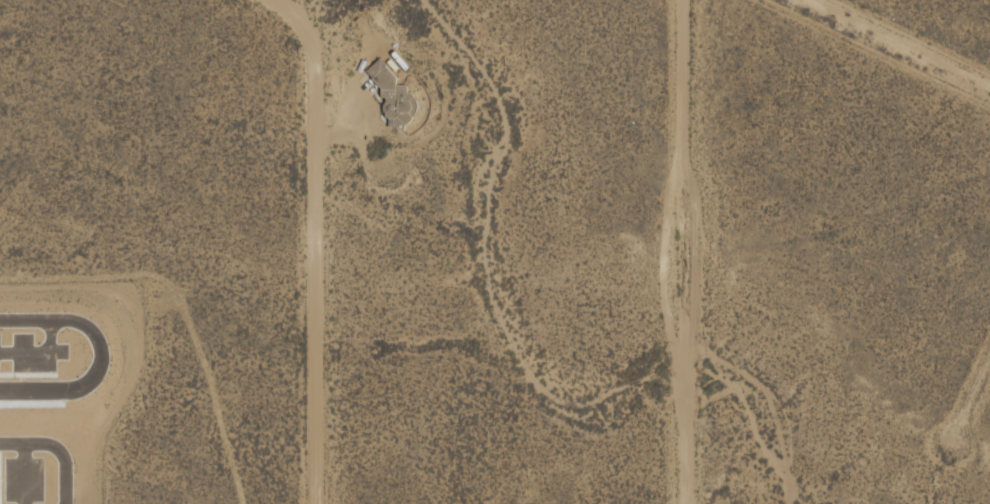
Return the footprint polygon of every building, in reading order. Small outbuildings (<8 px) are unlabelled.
[(365,71),(380,88),(381,94),(382,96),(383,97),(386,97),(386,102),(383,104),(382,108),(383,112),(385,114),(388,118),(388,126),(394,127),(399,130),(404,130),(404,126),(412,119),(412,117),(416,113),(417,108),(417,102),(415,98),(413,96),(413,93),(410,92),(409,92),(407,93),(407,87),(406,86),(404,85),(396,84),(396,77),(380,58),(365,71)]
